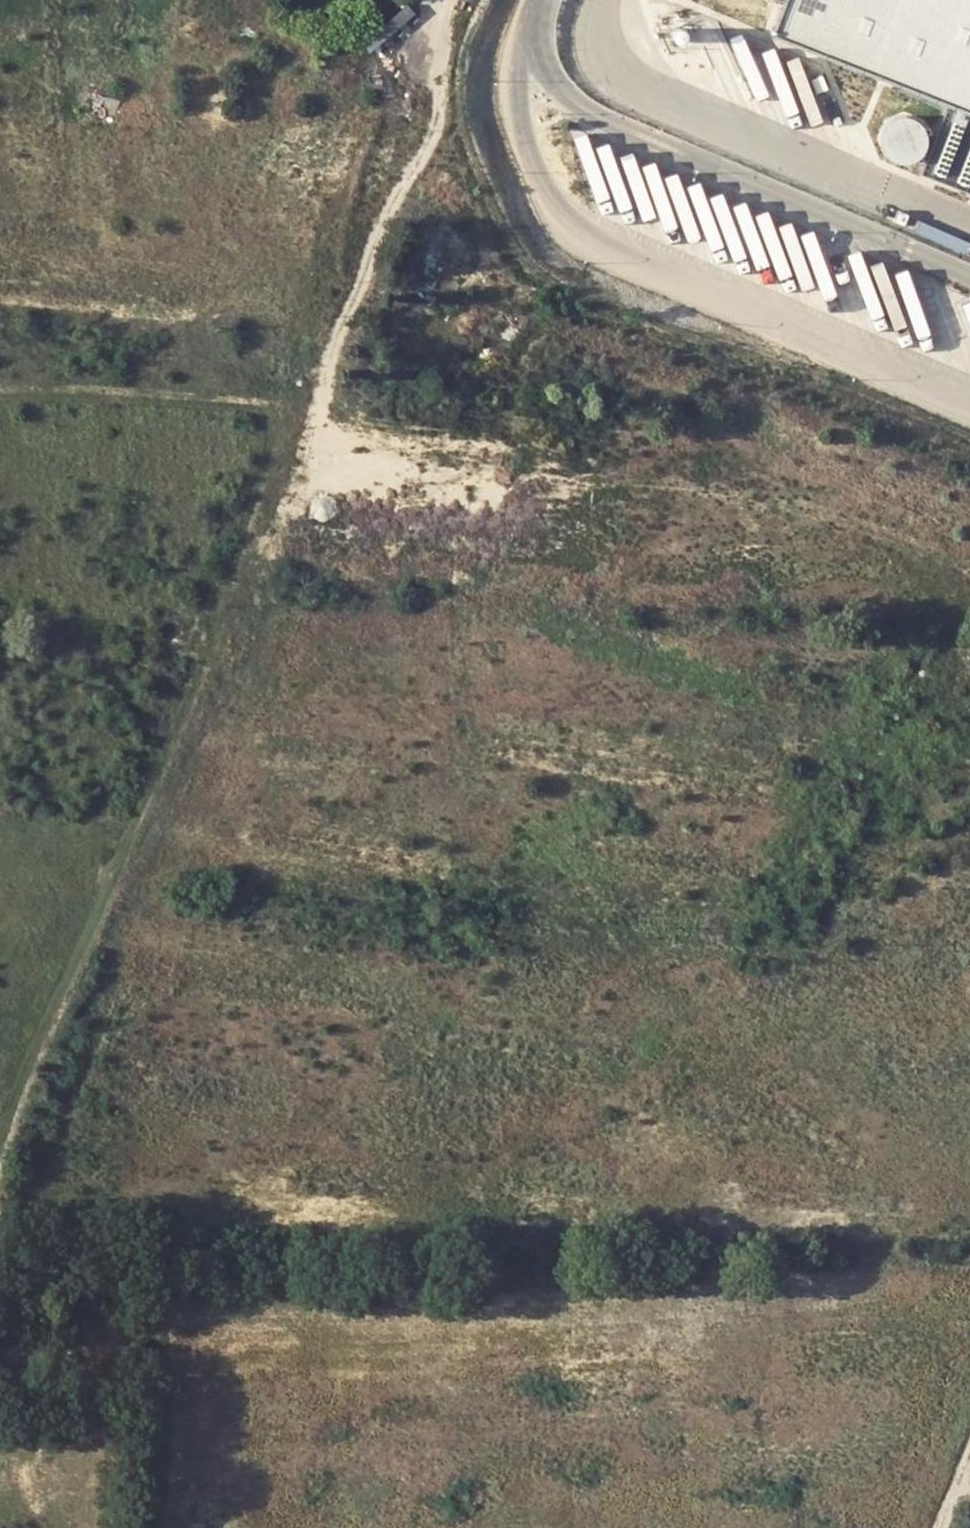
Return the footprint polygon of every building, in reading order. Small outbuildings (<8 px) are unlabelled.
[(777,26),(969,104),(969,0),(787,0),(777,26)] [(912,166),(920,162),(926,157),(929,149),(931,141),(929,133),(925,126),(919,121),(912,118),(904,117),(896,119),(889,124),(884,130),(882,138),(882,146),(884,153),(889,160),(896,164),(904,166),(912,166)]
